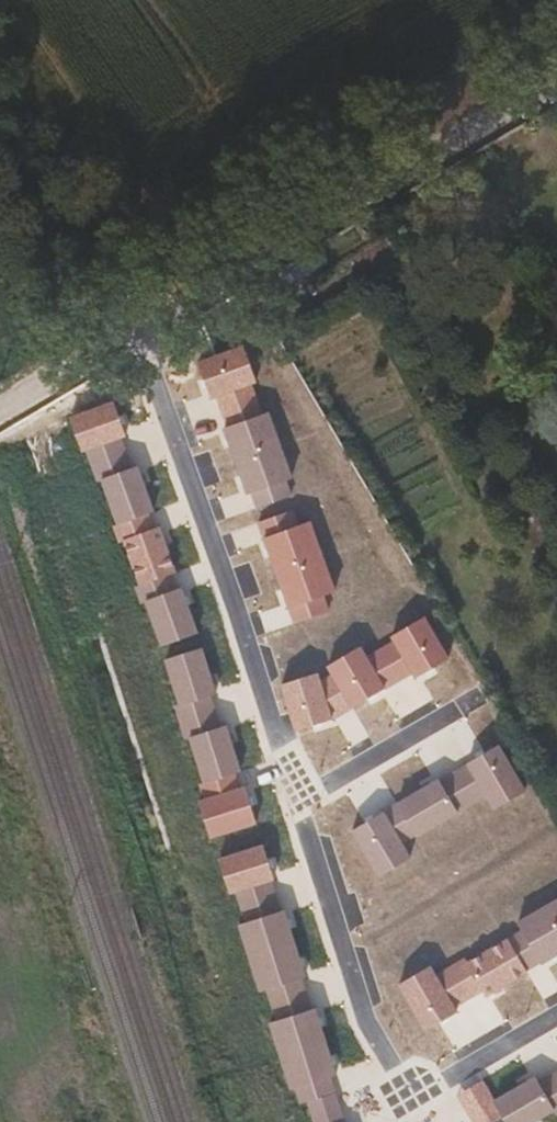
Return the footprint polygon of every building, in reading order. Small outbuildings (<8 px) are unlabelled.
[(280,288),(331,259),(320,244),(249,285),(263,311),(287,299),(280,288)]
